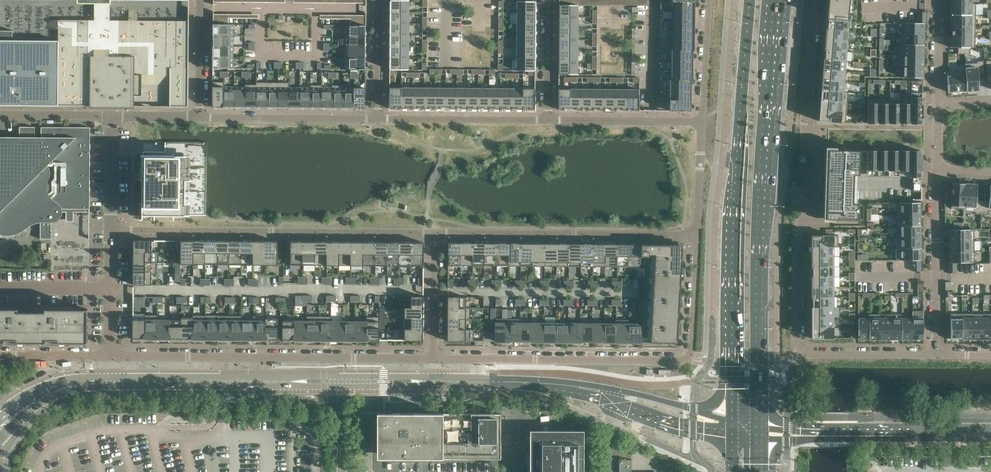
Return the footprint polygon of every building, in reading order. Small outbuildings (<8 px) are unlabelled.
[(409,0),(390,0),(390,12),(409,12),(409,0)] [(671,1),(673,1),(673,10),(695,10),(695,1),(696,1),(697,1),(697,0),(686,0),(671,0),(671,1)] [(827,18),(848,20),(850,0),(828,0),(827,18)] [(536,13),(536,1),(517,1),(517,13),(536,13)] [(976,15),(976,4),(951,3),(951,14),(976,15)] [(578,5),(559,5),(559,16),(578,17),(578,5)] [(695,10),(673,10),(673,20),(695,20),(695,10)] [(409,23),(409,12),(390,12),(390,23),(409,23)] [(923,34),(923,23),(925,23),(926,12),(918,12),(918,23),(904,22),(904,33),(923,34)] [(536,24),(536,13),(517,13),(517,24),(536,24)] [(975,25),(976,15),(951,14),(951,25),(975,25)] [(578,17),(559,16),(559,28),(578,28),(578,17)] [(827,18),(826,29),(848,31),(849,20),(848,20),(827,18)] [(695,20),(673,20),(673,30),(694,30),(695,20)] [(409,35),(409,23),(390,23),(390,35),(409,35)] [(233,35),(233,24),(229,24),(213,24),(213,35),(233,35)] [(536,36),(536,24),(517,24),(517,36),(536,36)] [(366,36),(366,25),(350,25),(343,25),(343,36),(366,36)] [(975,36),(975,25),(951,25),(951,36),(975,36)] [(578,28),(559,28),(559,39),(578,39),(578,28)] [(847,41),(848,31),(826,29),(825,39),(847,41)] [(0,30),(0,105),(134,106),(134,96),(142,96),(142,56),(59,56),(59,40),(13,40),(13,30),(0,30)] [(694,30),(673,30),(673,40),(694,40),(694,30)] [(923,45),(923,34),(904,33),(904,44),(899,44),(923,45)] [(233,35),(213,35),(213,46),(233,46),(233,35)] [(408,46),(409,35),(390,35),(390,46),(408,46)] [(365,47),(366,36),(343,36),(343,37),(345,37),(345,47),(365,47)] [(535,47),(536,36),(517,36),(517,47),(535,47)] [(975,48),(975,36),(951,36),(951,47),(975,48)] [(578,39),(559,39),(559,51),(578,51),(578,39)] [(846,51),(847,41),(825,39),(825,49),(846,51)] [(673,49),(671,49),(671,50),(694,50),(694,40),(673,40),(673,49)] [(923,55),(923,45),(899,44),(899,55),(923,55)] [(233,57),(233,46),(213,46),(213,57),(233,57)] [(408,57),(408,46),(390,46),(390,57),(408,57)] [(365,58),(365,47),(345,47),(345,58),(365,58)] [(535,59),(535,47),(517,47),(517,58),(535,59)] [(846,61),(846,51),(825,49),(824,59),(846,61)] [(694,50),(671,50),(671,60),(693,60),(693,51),(694,51),(694,50)] [(578,51),(559,51),(559,62),(578,62),(578,51)] [(923,66),(923,55),(899,55),(898,66),(923,66)] [(233,68),(233,57),(213,57),(213,68),(233,68)] [(408,69),(408,57),(390,57),(390,69),(396,69),(408,69)] [(365,69),(365,58),(345,58),(345,69),(365,69)] [(535,70),(535,59),(517,58),(516,70),(529,70),(534,70),(535,70)] [(845,71),(846,61),(824,59),(823,69),(845,71)] [(693,60),(671,60),(671,70),(693,70),(693,60)] [(984,74),(984,60),(977,61),(977,63),(965,63),(966,91),(979,90),(978,75),(984,74)] [(578,62),(559,62),(559,74),(571,74),(577,74),(578,62)] [(966,91),(965,63),(965,70),(947,71),(948,92),(966,91)] [(903,66),(903,77),(922,78),(923,66),(903,66)] [(188,68),(170,68),(169,107),(188,107),(188,68)] [(844,81),(845,71),(823,69),(822,80),(844,81)] [(671,79),(670,79),(670,80),(693,80),(693,70),(671,70),(671,79)] [(693,80),(670,80),(670,90),(691,90),(691,81),(693,81),(693,80)] [(843,91),(844,81),(822,80),(821,90),(848,92),(843,91)] [(223,107),(224,82),(212,81),(212,107),(223,107)] [(234,107),(235,86),(224,86),(224,82),(223,107),(234,107)] [(256,107),(256,82),(256,84),(245,84),(245,107),(256,107)] [(267,107),(267,82),(256,82),(256,107),(267,107)] [(278,107),(278,82),(267,82),(267,107),(278,107)] [(289,107),(289,82),(278,82),(278,107),(289,107)] [(299,108),(300,87),(289,87),(289,82),(289,107),(299,108)] [(245,107),(245,84),(245,87),(235,86),(234,107),(245,107)] [(310,108),(310,85),(310,87),(300,87),(299,108),(310,108)] [(321,108),(321,85),(310,85),(310,108),(321,108)] [(332,108),(332,85),(332,87),(322,87),(322,85),(321,85),(321,108),(332,108)] [(343,108),(343,85),(332,85),(332,108),(343,108)] [(354,108),(354,87),(343,87),(343,85),(343,108),(354,108)] [(365,108),(365,88),(354,87),(354,108),(365,108)] [(401,108),(401,88),(389,87),(389,108),(395,108),(395,106),(401,106),(401,108)] [(413,108),(413,88),(401,88),(401,108),(407,108),(407,106),(412,106),(412,108),(413,108)] [(424,108),(424,88),(413,88),(413,108),(418,108),(418,106),(424,106),(423,108),(424,108)] [(435,109),(435,88),(424,88),(424,108),(430,109),(430,107),(434,107),(434,109),(435,109)] [(446,107),(446,88),(435,88),(435,109),(440,109),(440,107),(446,107)] [(456,109),(457,88),(446,88),(446,107),(451,107),(451,109),(456,109)] [(467,109),(467,88),(457,88),(456,109),(457,109),(457,107),(462,107),(462,109),(467,109)] [(478,109),(478,88),(467,88),(467,109),(468,109),(468,107),(472,107),(472,109),(478,109)] [(489,109),(489,88),(478,88),(478,109),(479,107),(483,107),(483,109),(489,109)] [(500,109),(500,88),(489,88),(489,109),(489,107),(495,107),(494,109),(500,109)] [(512,109),(512,88),(500,88),(500,109),(501,109),(501,107),(506,107),(506,109),(512,109)] [(523,109),(523,89),(512,88),(512,109),(512,107),(517,107),(517,109),(523,109)] [(535,109),(535,89),(523,89),(523,109),(523,107),(529,107),(529,109),(535,109)] [(570,89),(558,89),(558,110),(565,110),(565,107),(570,108),(570,89)] [(582,89),(570,89),(570,108),(576,108),(576,110),(582,110),(582,89)] [(593,89),(582,89),(582,110),(582,108),(587,108),(587,110),(593,110),(593,89)] [(605,89),(593,89),(593,110),(594,110),(594,108),(599,108),(599,110),(604,110),(605,89)] [(616,89),(605,89),(604,110),(605,110),(605,108),(610,108),(610,110),(616,110),(616,89)] [(627,89),(616,89),(616,110),(617,110),(617,108),(622,108),(622,110),(627,110),(627,89)] [(639,89),(627,89),(627,110),(628,110),(628,108),(633,108),(633,110),(639,110),(639,89)] [(691,90),(670,90),(670,100),(691,100),(691,90)] [(847,102),(848,92),(821,90),(820,100),(847,102)] [(923,93),(911,93),(911,97),(911,123),(922,123),(923,118),(923,104),(923,93)] [(911,123),(911,97),(911,99),(901,99),(900,123),(911,123)] [(879,123),(879,99),(868,98),(867,123),(879,123)] [(890,123),(890,99),(879,99),(879,123),(890,123)] [(900,123),(901,99),(890,99),(890,123),(900,123)] [(691,100),(670,100),(669,110),(691,111),(691,100)] [(846,112),(847,102),(820,100),(820,110),(846,112)] [(845,123),(846,112),(820,110),(819,121),(841,123),(845,123)] [(2,235),(5,235),(7,235),(10,235),(13,235),(16,234),(19,233),(22,231),(25,229),(36,223),(41,222),(41,238),(52,238),(52,222),(54,222),(57,221),(59,220),(60,218),(62,216),(62,214),(63,212),(63,208),(66,208),(66,212),(66,214),(74,215),(74,212),(74,208),(77,208),(77,212),(90,212),(90,127),(41,127),(41,137),(35,137),(35,127),(20,126),(20,137),(0,137),(0,234),(2,235)] [(828,149),(826,218),(834,219),(857,220),(858,203),(856,203),(853,203),(853,182),(854,174),(857,175),(859,175),(859,166),(859,150),(850,150),(845,150),(836,149),(828,149)] [(867,153),(862,153),(862,158),(867,158),(867,163),(867,166),(867,170),(878,170),(878,163),(878,150),(867,150),(867,153)] [(889,150),(878,150),(878,163),(878,170),(889,170),(889,163),(889,150)] [(900,151),(889,150),(889,163),(889,170),(899,170),(899,163),(900,151)] [(910,151),(900,151),(899,163),(899,170),(910,170),(910,176),(910,177),(910,163),(910,151)] [(922,151),(910,151),(910,163),(910,177),(912,177),(921,177),(921,170),(922,170),(922,163),(922,156),(922,151)] [(174,155),(143,155),(143,167),(143,180),(143,203),(143,214),(155,214),(174,215),(182,215),(182,214),(182,203),(185,203),(185,202),(185,192),(185,156),(174,155)] [(963,211),(965,183),(952,182),(952,189),(945,188),(945,202),(951,203),(951,208),(963,209),(963,211)] [(982,214),(983,200),(976,200),(977,184),(965,183),(963,211),(975,212),(975,214),(982,214)] [(990,185),(989,200),(983,200),(982,214),(988,215),(989,210),(990,210),(990,185)] [(920,214),(920,202),(895,202),(896,214),(920,214)] [(920,225),(920,214),(896,214),(896,225),(920,225)] [(920,237),(920,225),(896,225),(896,237),(920,237)] [(974,240),(974,229),(969,229),(950,229),(950,240),(974,240)] [(838,246),(838,235),(825,235),(811,235),(811,246),(838,246)] [(920,248),(920,237),(896,237),(896,248),(920,248)] [(152,251),(152,241),(152,240),(147,240),(133,240),(133,251),(152,251)] [(193,264),(193,241),(181,240),(181,252),(181,257),(181,263),(181,264),(193,264)] [(217,264),(217,241),(211,241),(211,240),(206,240),(206,241),(205,241),(205,264),(217,264)] [(253,265),(253,241),(247,241),(247,240),(242,240),(242,241),(241,241),(241,264),(253,265)] [(974,251),(974,240),(950,240),(950,251),(974,251)] [(205,264),(205,241),(193,241),(193,264),(205,264)] [(229,264),(229,241),(217,241),(217,264),(229,264)] [(241,264),(241,241),(229,241),(229,264),(241,264)] [(265,265),(266,241),(253,241),(253,265),(265,265)] [(278,241),(266,241),(265,265),(278,265),(278,241)] [(302,265),(303,241),(302,241),(297,241),(290,242),(290,265),(302,265)] [(315,265),(315,242),(303,241),(302,265),(315,265)] [(339,265),(339,242),(338,242),(338,241),(333,241),(333,242),(327,242),(327,265),(339,265)] [(375,266),(375,242),(374,242),(374,241),(369,241),(369,242),(363,242),(363,265),(375,266)] [(411,266),(411,242),(410,242),(405,241),(405,242),(399,242),(399,266),(411,266)] [(327,265),(327,242),(315,242),(315,265),(327,265)] [(351,265),(351,242),(339,242),(339,265),(351,265)] [(363,265),(363,242),(351,242),(351,265),(363,265)] [(387,266),(387,242),(375,242),(375,266),(387,266)] [(399,266),(399,242),(387,242),(387,266),(399,266)] [(424,266),(424,242),(422,242),(417,242),(411,242),(411,266),(424,266)] [(461,243),(458,243),(458,242),(454,242),(454,243),(448,243),(448,265),(460,265),(461,243)] [(460,265),(472,265),(473,243),(468,243),(468,242),(463,242),(463,243),(461,243),(460,265)] [(496,266),(508,266),(509,243),(506,243),(506,242),(502,242),(502,243),(497,243),(496,266)] [(508,266),(520,266),(521,243),(516,243),(516,242),(511,242),(511,243),(509,243),(508,266)] [(520,266),(532,266),(533,243),(530,243),(530,242),(526,242),(526,243),(521,243),(520,266)] [(532,266),(544,266),(545,243),(540,243),(540,242),(535,242),(535,243),(533,243),(532,266)] [(472,265),(484,265),(485,243),(473,243),(472,265)] [(484,265),(496,266),(497,243),(485,243),(484,265)] [(544,266),(557,266),(557,243),(554,243),(550,243),(545,243),(544,266)] [(557,266),(569,266),(569,244),(564,244),(564,243),(559,243),(559,244),(557,243),(557,266)] [(569,266),(581,266),(581,244),(578,244),(578,243),(574,243),(574,244),(569,244),(569,266)] [(581,266),(593,266),(593,244),(588,244),(588,243),(583,243),(583,244),(581,244),(581,266)] [(617,267),(629,267),(629,244),(626,244),(626,243),(622,243),(622,244),(617,244),(617,267)] [(641,267),(641,244),(636,244),(636,243),(631,243),(631,244),(629,244),(629,267),(641,267)] [(605,266),(605,244),(593,244),(593,266),(605,266)] [(605,266),(617,267),(617,244),(605,244),(605,266)] [(677,343),(682,255),(681,255),(682,245),(672,245),(672,244),(641,244),(641,267),(645,267),(644,300),(643,310),(642,324),(640,324),(640,342),(677,343)] [(838,246),(811,246),(811,256),(833,256),(833,246),(838,246)] [(920,271),(920,248),(896,248),(896,260),(912,260),(912,271),(920,271)] [(152,251),(133,251),(133,262),(157,262),(159,262),(159,252),(152,251)] [(974,262),(974,251),(950,251),(950,261),(948,261),(948,273),(956,272),(956,262),(974,262)] [(833,266),(833,256),(811,256),(811,266),(833,266)] [(157,273),(157,262),(133,262),(133,273),(157,273)] [(833,276),(833,266),(811,266),(811,276),(833,276)] [(152,284),(152,274),(157,274),(157,273),(133,273),(133,284),(152,285),(152,284)] [(833,287),(833,276),(811,276),(811,287),(833,287)] [(833,297),(833,287),(811,287),(811,297),(833,297)] [(423,307),(423,296),(405,296),(405,307),(400,307),(423,307)] [(466,296),(448,296),(448,307),(466,307),(466,296)] [(833,307),(833,297),(811,297),(811,307),(833,307)] [(423,318),(423,307),(400,307),(400,318),(423,318)] [(448,307),(447,319),(466,319),(470,319),(470,307),(466,307),(448,307)] [(833,317),(833,307),(811,307),(811,317),(833,317)] [(88,309),(45,308),(45,311),(19,311),(19,308),(0,308),(0,342),(3,342),(5,342),(5,338),(17,339),(17,342),(19,342),(24,342),(39,342),(45,342),(46,342),(46,339),(59,339),(59,342),(60,342),(66,342),(81,343),(86,343),(88,343),(88,309)] [(924,311),(912,311),(912,319),(912,338),(924,338),(924,319),(924,311)] [(869,338),(869,314),(869,319),(858,319),(858,338),(859,338),(869,338)] [(880,338),(880,314),(869,314),(869,338),(880,338)] [(891,338),(891,314),(880,314),(880,338),(891,338)] [(901,338),(902,314),(891,314),(891,338),(901,338)] [(912,338),(912,319),(902,319),(902,314),(901,338),(912,338)] [(962,338),(962,314),(950,314),(950,330),(946,330),(946,338),(962,338)] [(972,338),(972,314),(962,314),(962,338),(972,338)] [(983,338),(983,314),(972,314),(972,338),(983,338)] [(145,338),(145,315),(145,319),(133,319),(133,338),(134,338),(134,340),(139,340),(139,338),(145,338)] [(157,338),(157,315),(145,315),(145,338),(157,338)] [(169,338),(169,317),(158,317),(158,315),(157,315),(157,338),(169,338)] [(193,339),(194,315),(193,315),(193,317),(181,317),(181,338),(182,339),(182,340),(187,340),(187,339),(193,339)] [(205,339),(206,315),(194,315),(193,339),(205,339)] [(206,315),(205,339),(217,339),(218,315),(206,315)] [(229,339),(230,315),(218,315),(217,339),(229,339)] [(242,339),(242,315),(230,315),(229,339),(242,339)] [(254,320),(254,339),(259,339),(259,341),(264,341),(264,339),(266,339),(266,318),(266,316),(254,315),(254,320)] [(307,339),(307,316),(306,316),(306,318),(295,318),(295,339),(307,339)] [(319,340),(319,316),(307,316),(307,339),(319,340)] [(331,340),(331,316),(319,316),(319,340),(331,340)] [(343,340),(343,321),(331,321),(332,316),(331,316),(331,340),(343,340)] [(367,340),(367,316),(366,316),(366,319),(355,319),(355,340),(367,340)] [(379,340),(379,329),(379,323),(380,318),(380,316),(367,316),(367,340),(379,340)] [(181,338),(181,317),(169,317),(169,338),(175,338),(175,340),(180,340),(180,338),(181,338)] [(833,327),(833,317),(811,317),(811,327),(833,327)] [(278,339),(278,318),(266,318),(266,339),(271,339),(271,341),(276,341),(276,339),(278,339)] [(295,339),(295,318),(282,318),(282,339),(284,339),(284,341),(289,341),(289,339),(295,339)] [(423,329),(423,318),(400,318),(400,319),(404,319),(404,329),(423,329)] [(355,340),(355,319),(354,319),(354,321),(343,321),(343,340),(355,340)] [(447,319),(447,329),(466,329),(466,319),(447,319)] [(508,319),(495,319),(495,322),(495,341),(507,341),(508,319)] [(507,341),(513,341),(513,342),(517,342),(517,341),(520,341),(520,323),(520,319),(508,319),(507,341)] [(616,342),(629,342),(629,324),(629,320),(616,319),(616,323),(616,342)] [(242,320),(242,339),(254,339),(254,320),(242,320)] [(520,341),(522,341),(522,342),(527,342),(527,341),(532,341),(532,323),(520,323),(520,341)] [(532,341),(544,341),(544,323),(532,323),(532,341)] [(544,341),(556,342),(556,323),(544,323),(544,341)] [(556,342),(568,342),(568,323),(556,323),(556,342)] [(568,342),(580,342),(580,323),(568,323),(568,342)] [(580,342),(585,342),(585,343),(589,343),(589,342),(592,342),(592,323),(580,323),(580,342)] [(592,342),(595,342),(595,343),(599,343),(599,342),(604,342),(604,323),(592,323),(592,342)] [(616,342),(616,323),(604,323),(604,342),(616,342)] [(629,342),(640,342),(640,324),(629,324),(629,342)] [(833,338),(833,327),(811,327),(811,338),(833,338)] [(404,329),(399,329),(399,340),(404,340),(423,340),(423,329),(404,329)] [(447,329),(447,341),(466,341),(466,329),(447,329)] [(501,413),(377,413),(377,458),(391,458),(465,458),(501,458),(501,413)] [(584,430),(530,430),(530,471),(584,471),(584,430)] [(619,460),(619,471),(626,471),(632,471),(631,460),(630,460),(620,460),(619,460)]
